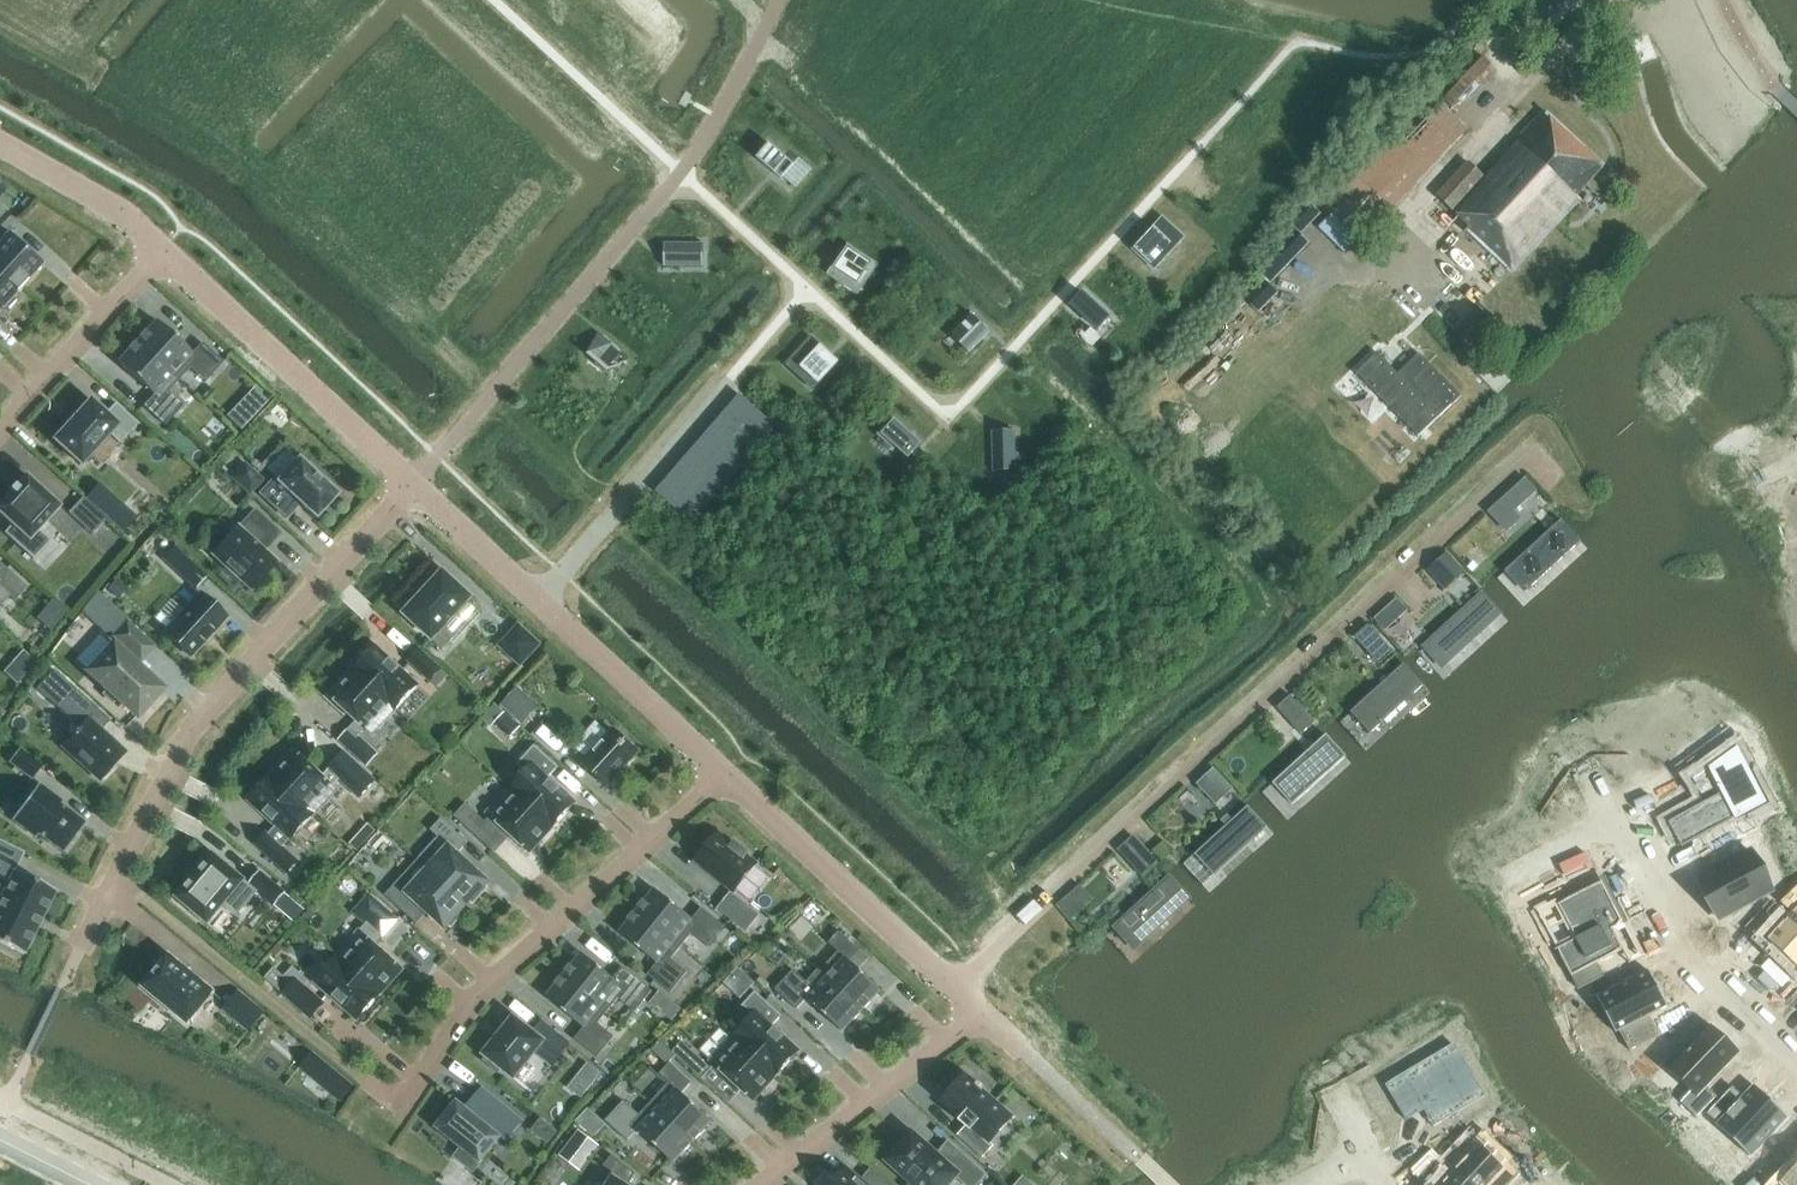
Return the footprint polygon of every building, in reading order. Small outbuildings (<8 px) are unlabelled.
[(1575,197),(1602,167),(1543,112),(1521,136),(1523,138),(1508,154),(1506,152),(1483,177),(1468,163),(1437,197),(1469,227),(1466,230),(1511,273),(1579,201),(1575,197)] [(781,180),(794,165),(768,143),(756,157),(781,180)] [(1179,238),(1162,222),(1136,250),(1153,266),(1179,238)] [(22,287),(27,282),(26,281),(41,265),(7,235),(0,228),(0,268),(22,287)] [(664,267),(703,267),(703,244),(664,243),(664,244),(669,244),(669,266),(664,266),(664,267)] [(850,250),(834,271),(855,287),(871,266),(850,250)] [(0,268),(0,308),(1,309),(16,293),(22,287),(0,268)] [(1082,293),(1070,305),(1097,330),(1109,318),(1082,293)] [(972,315),(951,336),(968,354),(989,333),(972,315)] [(136,343),(178,381),(189,369),(204,383),(223,363),(201,343),(191,354),(155,321),(136,343)] [(598,333),(587,355),(596,363),(594,365),(605,374),(627,358),(598,333)] [(811,342),(790,365),(813,386),(834,364),(811,342)] [(136,343),(117,363),(153,396),(143,407),(164,427),(182,407),(167,393),(178,381),(136,343)] [(1377,353),(1355,374),(1417,437),(1460,396),(1418,354),(1397,374),(1377,353)] [(739,396),(656,492),(691,522),(774,426),(739,396)] [(53,441),(80,466),(108,435),(119,445),(137,425),(115,404),(105,415),(89,401),(76,416),(75,415),(74,416),(75,417),(68,425),(67,424),(66,425),(67,426),(53,441)] [(881,435),(908,459),(922,444),(894,420),(881,435)] [(1014,431),(992,432),(993,473),(1015,472),(1014,431)] [(268,483),(258,493),(286,519),(300,505),(315,519),(336,496),(297,460),(285,448),(264,470),(273,478),(268,483)] [(244,464),(231,479),(249,495),(262,481),(244,464)] [(0,502),(0,518),(10,527),(3,534),(32,560),(49,541),(38,531),(61,507),(25,475),(0,502)] [(1524,480),(1502,500),(1513,511),(1535,491),(1524,480)] [(99,484),(86,499),(109,521),(122,506),(99,484)] [(69,513),(92,534),(105,520),(82,499),(69,513)] [(276,563),(263,551),(278,533),(254,511),(238,528),(237,527),(211,555),(250,591),(276,563)] [(1561,520),(1507,569),(1527,591),(1580,542),(1561,520)] [(111,521),(94,539),(114,557),(130,539),(111,521)] [(1444,591),(1464,574),(1446,554),(1427,572),(1444,591)] [(192,563),(180,576),(195,590),(207,576),(192,563)] [(3,603),(9,596),(14,601),(26,587),(5,568),(0,574),(0,602),(3,603)] [(441,631),(470,600),(472,598),(470,596),(470,597),(445,573),(443,571),(442,573),(429,588),(428,587),(418,598),(419,598),(406,613),(405,612),(403,614),(405,616),(406,616),(431,639),(432,641),(433,641),(443,650),(451,641),(441,631)] [(116,580),(107,590),(115,597),(123,587),(116,580)] [(1450,662),(1503,613),(1483,592),(1430,640),(1450,662)] [(104,638),(80,665),(88,672),(106,689),(102,693),(112,702),(116,698),(136,717),(160,690),(134,666),(139,660),(151,648),(126,625),(128,623),(96,593),(82,612),(103,632),(104,633),(106,633),(108,633),(109,633),(109,632),(115,637),(127,648),(121,654),(112,646),(104,638)] [(170,601),(153,619),(166,630),(163,633),(190,657),(226,619),(199,594),(182,612),(170,601)] [(55,602),(28,635),(42,646),(69,614),(55,602)] [(1386,609),(1374,620),(1385,632),(1397,621),(1386,609)] [(520,666),(539,645),(518,625),(499,646),(520,666)] [(1383,642),(1368,625),(1353,638),(1369,655),(1383,642)] [(352,671),(395,710),(418,686),(375,646),(352,671)] [(441,670),(419,649),(408,661),(430,682),(441,670)] [(22,651),(15,659),(28,671),(35,663),(22,651)] [(1372,733),(1425,684),(1405,663),(1352,712),(1372,733)] [(52,664),(41,675),(57,690),(68,678),(52,664)] [(372,735),(395,710),(352,671),(330,696),(356,721),(338,741),(367,767),(378,754),(359,737),(365,729),(372,735)] [(516,719),(533,700),(518,686),(501,705),(516,719)] [(72,688),(54,707),(74,724),(74,733),(62,746),(100,780),(123,754),(86,720),(95,709),(72,688)] [(1276,708),(1300,735),(1313,722),(1290,696),(1276,708)] [(491,727),(495,723),(504,712),(495,704),(481,718),(491,727)] [(547,723),(535,736),(561,760),(573,747),(547,723)] [(582,764),(606,786),(637,752),(614,730),(582,764)] [(1345,757),(1325,735),(1286,771),(1272,784),(1291,806),(1345,757)] [(510,789),(552,828),(575,803),(548,778),(557,769),(558,770),(559,769),(534,746),(516,765),(517,766),(518,765),(525,772),(510,789)] [(1720,794),(1667,822),(1681,847),(1734,820),(1734,821),(1766,804),(1737,748),(1707,769),(1720,794)] [(19,749),(8,765),(30,781),(42,765),(19,749)] [(314,815),(337,790),(332,786),(322,777),(295,751),(272,776),(314,815)] [(328,770),(322,777),(332,786),(339,779),(359,798),(375,780),(344,752),(328,769),(328,770)] [(1233,789),(1213,768),(1195,784),(1215,806),(1233,789)] [(272,776),(249,801),(276,826),(268,834),(266,832),(255,844),(287,874),(298,862),(283,848),(290,839),(291,840),(314,815),(272,776)] [(37,785),(11,821),(35,840),(37,836),(63,854),(85,824),(60,806),(62,803),(37,785)] [(510,789),(487,814),(529,853),(552,828),(510,789)] [(1267,828),(1252,811),(1247,806),(1214,837),(1194,855),(1213,876),(1260,834),(1267,828)] [(493,836),(462,807),(452,818),(484,847),(493,836)] [(1751,816),(1736,824),(1743,837),(1758,829),(1751,816)] [(417,861),(466,905),(469,901),(473,905),(488,888),(484,885),(487,882),(457,854),(467,843),(441,819),(431,831),(438,838),(417,861)] [(357,851),(366,841),(359,834),(349,844),(357,851)] [(717,834),(696,860),(734,891),(755,865),(745,857),(747,854),(734,843),(732,846),(717,834)] [(1143,877),(1157,864),(1132,837),(1118,850),(1143,877)] [(7,884),(8,883),(14,871),(23,853),(0,841),(0,880),(7,884)] [(1751,852),(1698,880),(1718,918),(1771,890),(1751,852)] [(176,898),(208,925),(224,907),(237,918),(258,893),(275,907),(285,894),(259,872),(249,884),(213,854),(176,898)] [(462,909),(466,905),(417,861),(386,895),(405,913),(415,901),(445,928),(447,925),(451,928),(466,912),(462,909)] [(776,867),(772,873),(777,877),(782,871),(776,867)] [(23,955),(55,892),(14,871),(8,883),(7,884),(0,880),(0,944),(23,955)] [(1144,900),(1116,926),(1135,948),(1189,899),(1173,881),(1169,878),(1144,900)] [(1574,939),(1556,949),(1577,990),(1603,977),(1596,964),(1623,950),(1612,930),(1623,924),(1601,881),(1556,905),(1574,939)] [(1766,939),(1796,968),(1796,886),(1779,903),(1790,913),(1766,939)] [(654,889),(637,912),(681,947),(691,935),(707,948),(724,927),(701,908),(692,920),(654,889)] [(1083,889),(1063,904),(1074,919),(1095,904),(1083,889)] [(731,894),(719,910),(745,931),(757,915),(731,894)] [(398,921),(370,896),(354,914),(382,939),(398,921)] [(671,960),(681,947),(637,912),(619,934),(657,964),(647,976),(670,994),(687,973),(671,960)] [(337,957),(380,995),(402,970),(359,931),(337,957)] [(819,973),(861,1011),(880,991),(850,963),(860,952),(839,932),(828,944),(838,952),(819,973)] [(784,967),(795,947),(780,939),(769,959),(784,967)] [(279,943),(271,952),(277,957),(285,948),(279,943)] [(564,976),(608,1012),(618,999),(635,1013),(652,992),(622,968),(613,979),(581,954),(564,976)] [(169,955),(142,987),(188,1025),(215,992),(169,955)] [(380,995),(337,957),(314,982),(357,1020),(380,995)] [(274,968),(265,978),(283,994),(282,994),(311,1020),(324,1004),(304,986),(295,978),(300,973),(293,967),(284,977),(274,968)] [(738,969),(725,983),(740,998),(754,984),(738,969)] [(1647,970),(1596,997),(1615,1033),(1618,1032),(1628,1051),(1658,1036),(1648,1016),(1666,1007),(1647,970)] [(861,1011),(819,973),(808,985),(793,971),(775,991),(796,1010),(806,999),(842,1032),(861,1011)] [(608,1012),(564,976),(546,998),(583,1028),(574,1040),(598,1059),(615,1038),(598,1024),(608,1012)] [(238,991),(227,1004),(240,1015),(235,1020),(249,1031),(264,1013),(238,991)] [(659,991),(650,1002),(661,1011),(670,1000),(659,991)] [(733,1037),(776,1076),(799,1051),(772,1026),(780,1017),(781,1018),(782,1017),(755,992),(741,1006),(752,1016),(733,1037)] [(542,1021),(533,1032),(514,1017),(483,1055),(486,1057),(483,1061),(498,1073),(501,1069),(513,1079),(535,1053),(552,1066),(570,1044),(542,1021)] [(1684,1054),(1667,1071),(1690,1093),(1680,1103),(1696,1118),(1716,1098),(1705,1088),(1739,1052),(1710,1025),(1697,1039),(1694,1036),(1680,1050),(1684,1054)] [(733,1037),(710,1062),(752,1101),(776,1076),(733,1037)] [(659,1042),(651,1051),(655,1055),(664,1046),(659,1042)] [(1458,1045),(1390,1081),(1408,1115),(1426,1106),(1435,1123),(1485,1096),(1458,1045)] [(689,1049),(679,1059),(702,1080),(712,1070),(689,1049)] [(317,1081),(329,1066),(312,1053),(300,1068),(317,1081)] [(669,1083),(650,1104),(692,1143),(711,1122),(681,1094),(691,1083),(670,1063),(659,1075),(669,1083)] [(590,1065),(582,1074),(593,1083),(601,1074),(590,1065)] [(990,1143),(1012,1117),(982,1090),(984,1088),(978,1083),(976,1085),(966,1075),(942,1102),(967,1125),(957,1136),(982,1158),(993,1146),(990,1143)] [(1732,1088),(1707,1114),(1751,1156),(1787,1118),(1753,1086),(1742,1098),(1732,1088)] [(510,1138),(523,1121),(482,1087),(465,1108),(457,1102),(435,1128),(461,1149),(455,1157),(473,1172),(504,1134),(510,1138)] [(673,1163),(692,1143),(650,1104),(639,1116),(624,1102),(605,1122),(627,1141),(637,1130),(673,1163)] [(587,1109),(575,1122),(580,1126),(592,1113),(587,1109)] [(551,1146),(561,1132),(542,1118),(532,1131),(551,1146)] [(578,1131),(564,1150),(584,1165),(598,1146),(578,1131)] [(985,1176),(986,1175),(948,1141),(935,1155),(912,1135),(888,1161),(911,1182),(909,1184),(947,1184),(955,1176),(966,1184),(976,1184),(984,1176),(985,1176)] [(1440,1184),(1509,1184),(1519,1174),(1507,1163),(1502,1168),(1475,1142),(1456,1161),(1454,1160),(1445,1169),(1450,1174),(1440,1184)] [(635,1174),(612,1156),(602,1169),(613,1178),(608,1184),(628,1184),(635,1174)] [(1777,1184),(1796,1184),(1796,1164),(1777,1184)] [(870,1170),(860,1182),(844,1169),(831,1184),(887,1184),(870,1170)] [(1532,1172),(1519,1184),(1546,1184),(1532,1172)]
